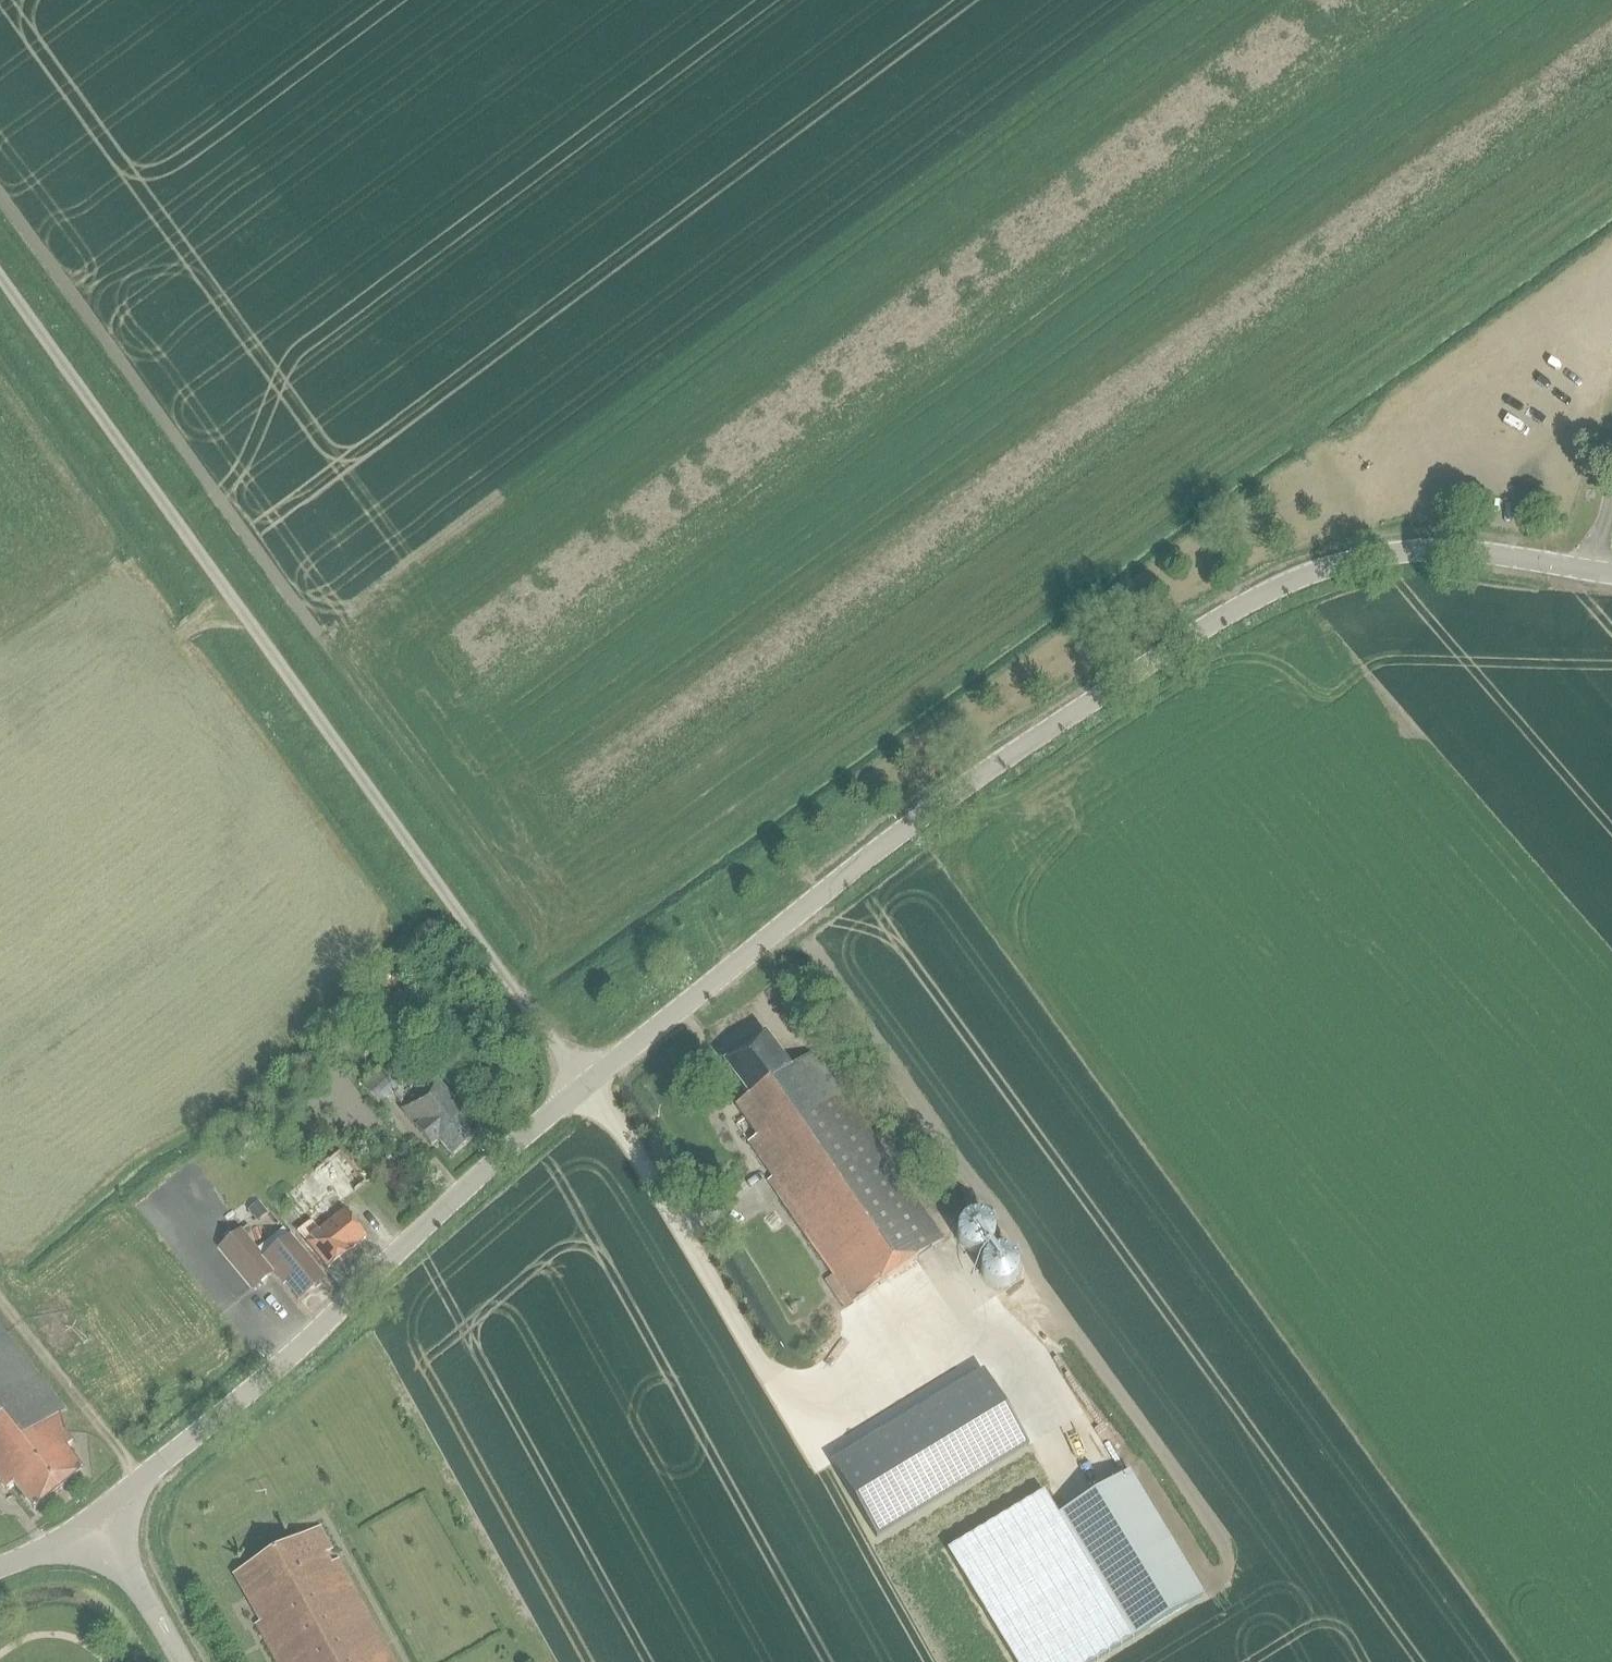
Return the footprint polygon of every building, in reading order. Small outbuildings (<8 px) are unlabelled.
[(765,1033),(723,1062),(746,1095),(733,1105),(742,1119),(743,1120),(755,1137),(749,1142),(748,1143),(759,1158),(772,1178),(769,1180),(834,1275),(853,1302),(944,1238),(822,1062),(818,1065),(810,1053),(789,1068),(765,1033)] [(406,1082),(390,1063),(363,1086),(380,1105),(406,1082)] [(453,1159),(479,1139),(470,1128),(474,1125),(439,1082),(402,1113),(432,1149),(440,1142),(453,1159)] [(339,1207),(366,1185),(339,1152),(282,1197),(308,1228),(300,1234),(323,1264),(318,1268),(324,1275),(366,1241),(339,1207)] [(259,1202),(248,1210),(257,1223),(268,1214),(259,1202)] [(959,1227),(957,1234),(958,1242),(963,1248),(969,1252),(977,1253),(984,1250),(989,1245),(993,1239),(993,1231),(990,1224),(984,1219),(977,1216),(970,1217),(963,1221),(959,1227)] [(283,1229),(257,1250),(265,1260),(291,1239),(283,1229)] [(324,1281),(291,1239),(265,1260),(257,1250),(244,1233),(222,1250),(253,1289),(274,1271),(285,1286),(289,1282),(302,1299),(324,1281)] [(983,1261),(981,1269),(982,1276),(987,1282),(993,1286),(1001,1287),(1008,1285),(1014,1280),(1017,1273),(1017,1266),(1014,1259),(1008,1254),(1001,1251),(994,1252),(987,1255),(983,1261)] [(8,1491),(15,1485),(36,1510),(88,1469),(72,1449),(77,1444),(66,1430),(63,1419),(64,1413),(67,1410),(0,1325),(0,1481),(8,1491)] [(986,1368),(832,1461),(877,1536),(1031,1443),(986,1368)] [(948,1548),(1018,1661),(1095,1661),(1205,1594),(1129,1471),(1059,1513),(1045,1490),(948,1548)] [(320,1528),(233,1575),(259,1623),(254,1625),(274,1661),(392,1661),(320,1528)]
